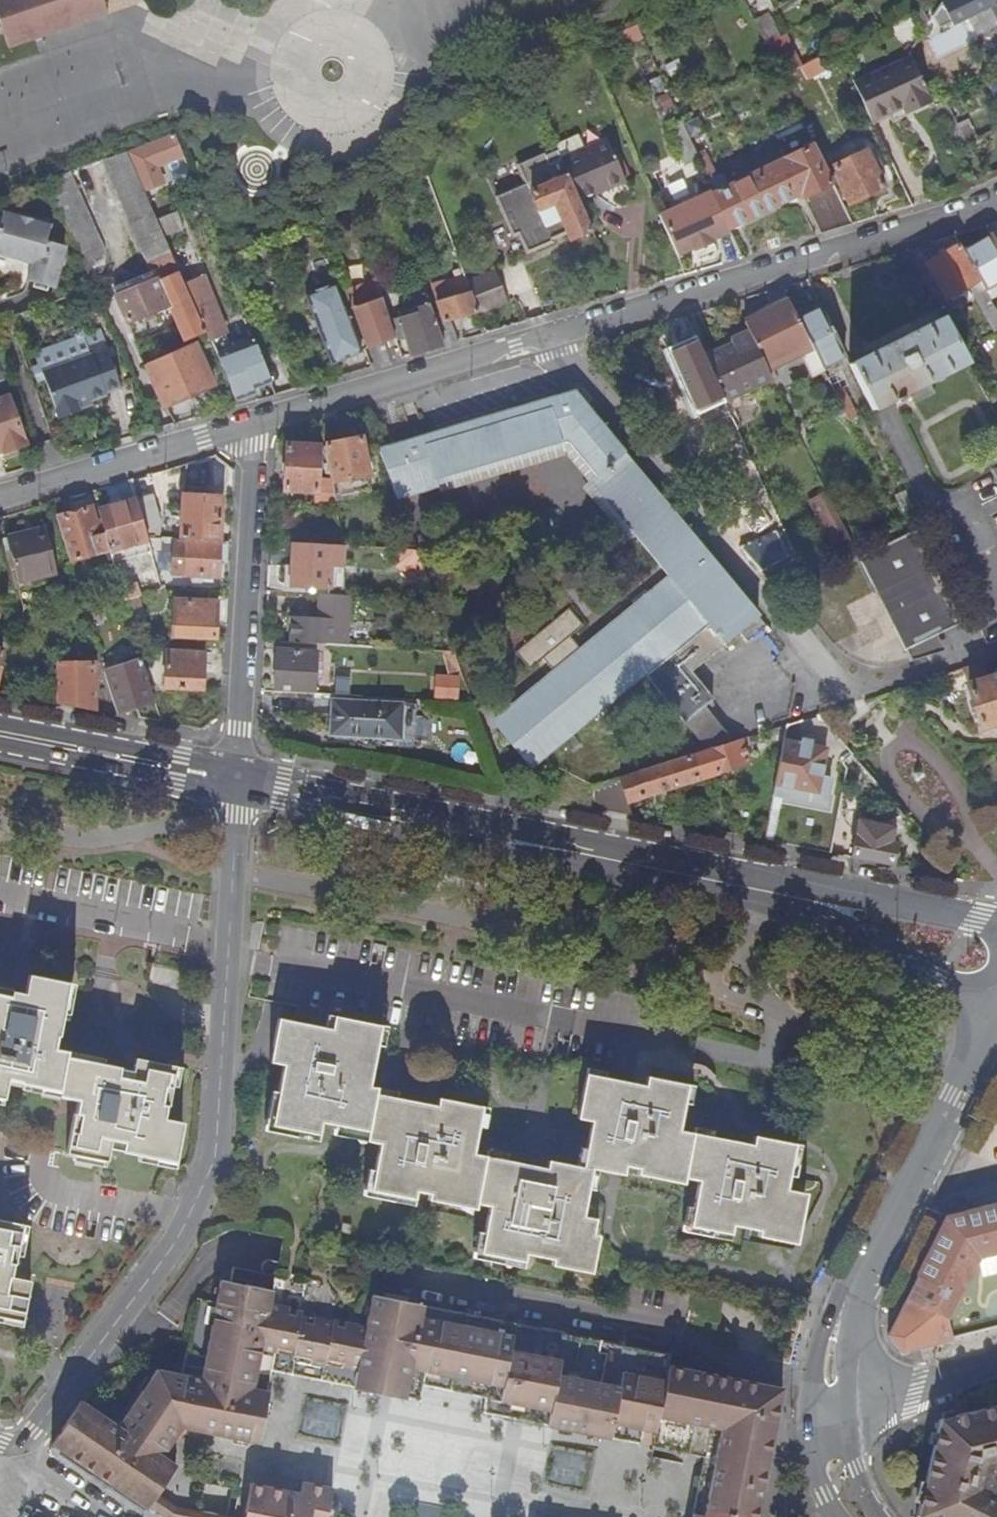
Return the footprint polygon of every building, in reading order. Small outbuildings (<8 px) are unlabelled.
[(34,39),(24,7),(44,0),(0,0),(0,24),(8,47),(34,39)] [(34,39),(107,14),(102,0),(44,0),(24,7),(34,39)] [(941,3),(932,16),(935,22),(944,18),(948,26),(994,5),(991,0),(947,0),(941,3)] [(780,38),(767,44),(782,76),(796,68),(780,38)] [(923,89),(927,87),(912,58),(855,85),(869,115),(902,99),(905,106),(927,96),(923,89)] [(684,164),(698,158),(687,133),(680,120),(667,126),(684,164)] [(806,126),(815,145),(824,141),(815,122),(806,126)] [(853,225),(815,145),(726,187),(698,128),(687,133),(698,158),(714,192),(711,194),(727,228),(800,194),(802,197),(803,196),(820,234),(853,225)] [(127,154),(132,166),(179,145),(175,135),(127,154)] [(567,175),(578,201),(623,181),(606,140),(560,160),(567,175)] [(885,186),(868,150),(831,168),(849,204),(885,186)] [(569,239),(591,230),(578,201),(567,175),(555,180),(544,152),(517,164),(525,182),(495,195),(512,235),(539,224),(543,233),(563,225),(569,239)] [(184,286),(132,166),(127,154),(102,163),(113,188),(147,264),(149,263),(156,279),(100,304),(111,330),(169,307),(181,334),(184,342),(204,332),(184,286)] [(72,175),(49,184),(77,249),(100,239),(72,175)] [(729,231),(727,228),(711,194),(710,191),(658,215),(665,229),(675,255),(693,249),(693,251),(694,251),(712,242),(711,239),(729,231)] [(171,232),(186,225),(179,209),(164,215),(171,232)] [(60,247),(46,243),(51,227),(4,213),(0,225),(0,257),(31,266),(27,282),(54,290),(64,256),(60,247)] [(996,283),(996,247),(990,236),(963,252),(980,280),(984,287),(985,290),(996,283)] [(946,299),(980,280),(963,252),(959,244),(926,263),(946,299)] [(251,382),(268,375),(255,341),(231,350),(201,277),(184,286),(204,332),(209,342),(235,401),(255,393),(251,382)] [(445,322),(479,312),(466,277),(431,288),(445,322)] [(389,340),(395,337),(376,282),(348,291),(368,348),(389,341),(389,340)] [(990,298),(996,294),(996,283),(985,290),(990,298)] [(336,285),(307,295),(333,363),(362,353),(336,285)] [(411,355),(445,345),(423,286),(419,288),(422,296),(414,299),(417,309),(401,313),(402,319),(392,322),(397,341),(401,340),(402,342),(407,340),(411,355)] [(985,290),(984,287),(974,293),(995,330),(996,329),(996,310),(990,298),(985,290)] [(770,302),(773,308),(788,301),(785,295),(770,302)] [(764,364),(809,343),(797,320),(788,301),(773,308),(744,322),(748,330),(764,364)] [(809,343),(814,353),(820,366),(845,355),(822,308),(797,320),(809,343)] [(850,365),(872,410),(884,404),(891,400),(892,399),(894,403),(901,401),(899,396),(965,362),(942,317),(869,355),(863,358),(850,365)] [(770,377),(764,364),(748,330),(729,339),(731,344),(703,357),(711,374),(722,398),(724,400),(770,377)] [(188,351),(209,342),(204,332),(184,342),(188,351)] [(684,386),(711,374),(703,357),(694,337),(667,349),(684,386)] [(79,406),(91,402),(107,396),(106,394),(120,388),(103,343),(88,348),(91,355),(43,373),(59,419),(81,411),(79,406)] [(810,377),(823,371),(820,366),(814,353),(802,359),(810,377)] [(162,397),(161,398),(174,426),(177,425),(167,404),(213,386),(200,354),(153,374),(162,397)] [(996,400),(996,387),(986,393),(992,404),(996,400)] [(833,392),(847,421),(855,417),(841,389),(833,392)] [(685,722),(705,706),(714,699),(692,671),(759,615),(748,602),(749,601),(575,391),(380,450),(399,501),(439,489),(436,480),(567,440),(597,476),(591,482),(668,575),(580,648),(570,635),(583,624),(569,608),(517,653),(530,670),(544,658),(554,670),(500,715),(502,721),(509,732),(515,739),(528,754),(540,763),(548,756),(564,743),(573,735),(647,674),(685,722)] [(5,452),(26,445),(9,397),(0,401),(0,447),(2,447),(5,452)] [(157,431),(174,426),(161,398),(145,403),(157,431)] [(718,418),(729,413),(724,400),(722,398),(711,403),(718,418)] [(79,406),(81,411),(92,407),(91,402),(79,406)] [(324,446),(324,447),(327,460),(331,483),(345,480),(347,488),(355,486),(354,478),(368,475),(361,438),(324,446)] [(318,459),(327,460),(324,447),(286,444),(283,490),(317,492),(318,459)] [(831,543),(847,536),(825,491),(809,498),(831,543)] [(147,538),(159,539),(161,524),(154,496),(136,500),(147,538)] [(186,540),(219,542),(221,498),(180,496),(179,540),(180,540),(186,540)] [(148,541),(147,538),(136,500),(121,504),(113,506),(98,510),(100,521),(109,551),(110,552),(148,541)] [(71,562),(109,551),(100,521),(96,522),(91,507),(57,516),(71,562)] [(9,542),(18,582),(57,574),(47,527),(33,531),(35,536),(9,542)] [(857,555),(908,660),(942,649),(933,633),(961,619),(916,527),(857,555)] [(833,556),(852,546),(847,536),(831,543),(827,545),(833,556)] [(159,539),(147,538),(148,541),(151,549),(160,550),(161,539),(159,539)] [(186,540),(180,540),(180,543),(174,542),(172,575),(218,577),(219,545),(186,543),(186,540)] [(113,563),(151,552),(151,549),(148,541),(110,552),(113,563)] [(331,545),(293,543),(291,579),(305,580),(305,586),(329,588),(331,545)] [(403,570),(425,572),(417,550),(404,549),(403,570)] [(121,589),(124,600),(139,596),(141,595),(138,584),(121,589)] [(347,647),(350,596),(320,594),(318,619),(292,618),(290,643),(347,647)] [(124,600),(127,609),(142,604),(139,596),(124,600)] [(217,603),(175,601),(173,637),(215,639),(217,603)] [(275,692),(315,695),(317,652),(277,649),(275,692)] [(202,690),(204,653),(167,651),(165,688),(202,690)] [(462,671),(455,653),(444,652),(452,675),(462,671)] [(142,659),(104,671),(116,712),(136,707),(139,717),(161,722),(142,659)] [(964,667),(984,727),(996,723),(996,676),(989,679),(983,661),(964,667)] [(58,701),(95,709),(95,664),(57,664),(58,701)] [(460,679),(440,678),(439,698),(460,699),(460,679)] [(418,704),(332,700),(330,736),(336,737),(336,744),(415,748),(418,704)] [(705,745),(730,737),(705,706),(685,722),(705,745)] [(709,751),(594,787),(595,807),(595,809),(634,816),(630,803),(751,762),(749,755),(755,753),(750,740),(760,736),(763,747),(777,742),(772,729),(734,742),(709,751)] [(707,748),(709,751),(734,742),(732,740),(730,737),(705,745),(707,748)] [(784,741),(776,785),(794,788),(792,798),(826,804),(831,778),(821,776),(827,748),(784,741)] [(858,830),(836,825),(830,853),(893,865),(898,843),(893,842),(896,828),(860,820),(858,830)] [(66,1056),(67,1050),(54,1047),(57,1035),(58,1035),(70,982),(29,974),(27,985),(25,994),(13,991),(12,989),(0,987),(0,1096),(4,1097),(8,1078),(20,1080),(20,1083),(60,1091),(58,1096),(78,1100),(75,1113),(73,1113),(71,1125),(65,1153),(106,1161),(109,1147),(120,1150),(120,1151),(169,1161),(174,1162),(182,1121),(162,1118),(165,1104),(166,1104),(174,1066),(134,1058),(132,1070),(119,1068),(120,1066),(66,1056)] [(593,1169),(601,1171),(605,1151),(587,1148),(582,1167),(549,1160),(547,1168),(544,1179),(532,1177),(534,1166),(486,1156),(474,1153),(477,1138),(483,1107),(438,1099),(437,1108),(434,1118),(421,1116),(424,1105),(376,1095),(377,1089),(369,1087),(357,1085),(360,1071),(372,1074),(381,1025),(334,1016),(331,1029),(283,1019),(278,1019),(269,1062),(275,1064),(279,1064),(283,1065),(271,1126),(319,1136),(322,1123),(329,1125),(345,1128),(368,1133),(366,1142),(379,1144),(370,1191),(415,1200),(416,1192),(477,1204),(489,1207),(480,1254),(524,1262),(525,1254),(586,1266),(596,1218),(583,1216),(593,1169)] [(357,1085),(369,1087),(370,1080),(372,1074),(360,1071),(357,1085)] [(754,1136),(752,1144),(750,1156),(737,1153),(740,1142),(694,1132),(680,1129),(688,1084),(647,1076),(646,1085),(644,1096),(631,1094),(633,1082),(586,1074),(578,1118),(592,1121),(589,1135),(630,1143),(625,1166),(684,1178),(698,1181),(689,1227),(731,1235),(733,1226),(745,1228),(792,1237),(800,1192),(787,1189),(790,1173),(790,1168),(791,1162),(795,1144),(754,1136)] [(646,1085),(633,1082),(631,1094),(644,1096),(646,1085)] [(430,1106),(424,1105),(421,1116),(434,1118),(437,1108),(430,1106)] [(623,1175),(625,1166),(630,1143),(589,1135),(588,1141),(587,1148),(605,1151),(601,1171),(617,1174),(623,1175)] [(745,1143),(740,1142),(737,1153),(750,1156),(752,1144),(745,1143)] [(539,1167),(534,1166),(532,1177),(544,1179),(547,1168),(539,1167)] [(968,1275),(966,1262),(996,1254),(996,1207),(951,1218),(892,1336),(899,1344),(905,1352),(956,1340),(951,1319),(970,1282),(968,1275)] [(20,1323),(28,1283),(9,1279),(12,1267),(13,1267),(21,1227),(0,1223),(0,1319),(20,1323)] [(966,1262),(968,1275),(996,1267),(996,1254),(966,1262)] [(503,1321),(372,1295),(276,1276),(272,1275),(275,1273),(276,1271),(277,1268),(276,1265),(274,1263),(272,1261),(269,1260),(266,1261),(264,1262),(262,1266),(261,1269),(263,1272),(264,1274),(234,1268),(231,1283),(221,1280),(217,1303),(198,1299),(189,1343),(182,1374),(157,1369),(119,1426),(166,1457),(179,1438),(185,1429),(202,1433),(203,1428),(221,1432),(220,1437),(244,1442),(260,1357),(408,1385),(411,1370),(490,1385),(503,1321)] [(514,1323),(503,1321),(490,1385),(411,1370),(408,1385),(260,1357),(244,1442),(260,1445),(262,1438),(275,1372),(285,1374),(373,1391),(421,1401),(423,1386),(439,1389),(489,1399),(486,1414),(643,1444),(645,1431),(499,1403),(510,1343),(518,1344),(520,1334),(512,1333),(514,1323)] [(499,1403),(645,1431),(658,1432),(671,1365),(673,1355),(514,1323),(512,1333),(520,1334),(518,1344),(510,1343),(499,1403)] [(671,1365),(658,1432),(645,1431),(643,1444),(707,1457),(696,1514),(710,1516),(759,1516),(786,1387),(782,1386),(712,1373),(671,1365)] [(83,1402),(73,1417),(81,1422),(91,1407),(83,1402)] [(996,1492),(996,1488),(996,1405),(940,1420),(917,1516),(918,1516),(996,1516),(996,1493),(996,1492)] [(81,1422),(73,1417),(52,1448),(149,1513),(161,1494),(180,1466),(166,1457),(119,1426),(91,1407),(81,1422)] [(202,1433),(220,1437),(221,1432),(203,1428),(202,1433)] [(301,1495),(252,1485),(245,1516),(326,1516),(332,1490),(303,1484),(301,1495)]
